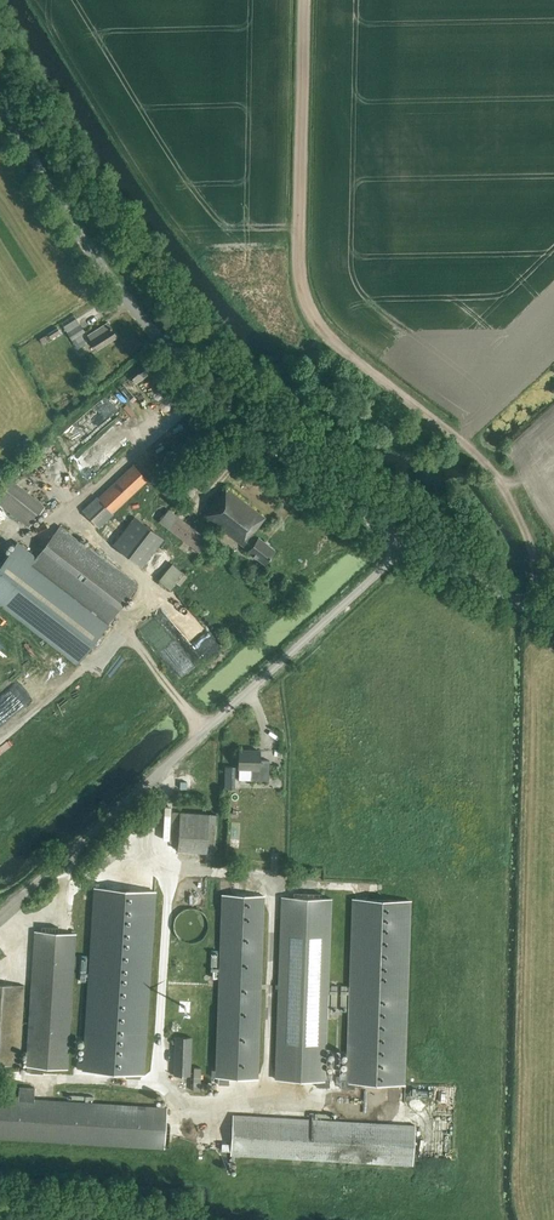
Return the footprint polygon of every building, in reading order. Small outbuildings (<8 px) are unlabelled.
[(81,334),(85,332),(77,318),(63,326),(77,349),(86,343),(81,334)] [(97,350),(118,337),(109,323),(89,336),(97,350)] [(91,388),(85,393),(89,397),(95,392),(91,388)] [(103,396),(81,417),(97,435),(120,413),(103,396)] [(84,447),(78,454),(96,470),(102,463),(84,447)] [(134,464),(98,498),(97,497),(83,510),(100,528),(114,514),(113,513),(149,480),(134,464)] [(45,505),(7,475),(0,483),(0,503),(29,527),(45,505)] [(249,549),(249,550),(265,563),(276,549),(259,536),(257,540),(251,536),(265,517),(227,488),(221,497),(219,496),(205,516),(249,549)] [(169,509),(160,521),(168,527),(185,540),(202,553),(212,541),(177,515),(169,509)] [(143,566),(164,538),(136,517),(115,544),(143,566)] [(36,557),(18,543),(0,566),(0,601),(79,662),(108,626),(138,586),(61,526),(36,557)] [(173,563),(159,580),(169,588),(175,581),(181,586),(188,577),(173,563)] [(213,633),(196,645),(205,659),(223,647),(213,633)] [(182,644),(165,657),(181,678),(198,664),(182,644)] [(270,780),(270,760),(260,760),(260,751),(239,751),(239,768),(252,768),(252,780),(270,780)] [(225,767),(225,776),(234,776),(234,767),(225,767)] [(178,850),(207,852),(215,853),(217,814),(181,812),(173,811),(171,843),(179,844),(178,850)] [(253,837),(252,857),(264,857),(264,838),(253,837)] [(140,1079),(140,1074),(142,1074),(155,892),(93,888),(80,1069),(125,1072),(124,1078),(140,1079)] [(330,1087),(331,1077),(326,1077),(332,899),(322,899),(321,898),(321,892),(294,892),(294,898),(284,897),(283,897),(276,1079),(277,1079),(316,1080),(317,1080),(317,1087),(330,1087)] [(223,895),(217,1077),(221,1077),(220,1083),(232,1084),(233,1077),(258,1078),(264,897),(223,895)] [(407,901),(351,900),(345,1077),(340,1077),(340,1088),(353,1088),(353,1082),(401,1083),(407,901)] [(208,932),(209,926),(208,920),(205,915),(200,911),(194,909),(188,909),(182,911),(178,915),(175,920),(174,926),(175,933),(178,938),(182,942),(188,944),(194,944),(200,942),(205,938),(208,932)] [(34,931),(26,1066),(26,1067),(43,1068),(67,1069),(76,934),(34,931)] [(25,985),(0,984),(0,1064),(19,1065),(25,985)] [(191,1076),(193,1037),(175,1036),(174,1075),(191,1076)] [(192,1067),(192,1090),(201,1090),(201,1067),(192,1067)] [(439,1087),(438,1104),(453,1105),(454,1087),(439,1087)] [(164,1147),(166,1108),(34,1100),(35,1089),(20,1088),(19,1099),(0,1098),(0,1137),(164,1147)] [(221,1151),(230,1152),(230,1154),(412,1165),(414,1126),(233,1116),(231,1144),(222,1143),(221,1151)]
